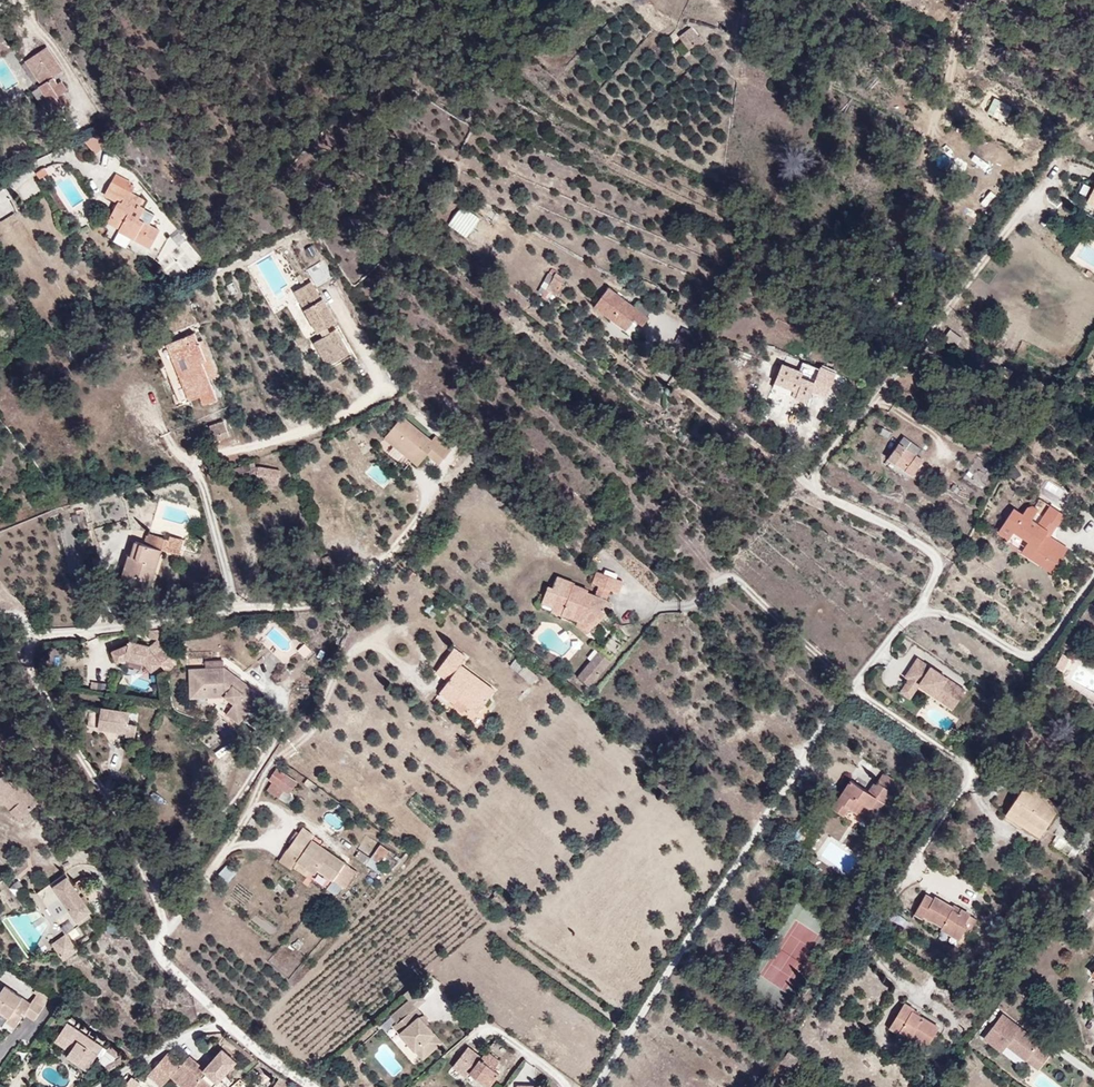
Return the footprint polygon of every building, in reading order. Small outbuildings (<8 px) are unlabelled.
[(698,37),(690,26),(680,33),(687,44),(698,37)] [(62,70),(49,47),(23,63),(49,102),(44,106),(49,114),(68,102),(63,93),(67,91),(62,83),(57,86),(51,77),(62,70)] [(97,135),(87,142),(94,154),(105,147),(97,135)] [(36,180),(47,174),(42,166),(32,172),(36,180)] [(143,201),(133,194),(135,189),(129,184),(130,181),(118,174),(104,195),(116,203),(111,211),(126,220),(118,232),(149,251),(159,235),(139,222),(146,210),(140,207),(143,201)] [(1083,197),(1093,203),(1093,177),(1083,197)] [(465,238),(479,220),(462,206),(448,224),(465,238)] [(119,230),(126,220),(111,211),(105,221),(119,230)] [(177,282),(201,256),(176,232),(151,258),(177,282)] [(316,286),(333,276),(322,259),(306,269),(316,286)] [(299,274),(297,270),(281,280),(283,283),(299,274)] [(317,321),(314,315),(322,310),(309,287),(307,288),(299,274),(283,283),(304,321),(307,319),(310,325),(301,331),(314,354),(337,341),(324,317),(317,321)] [(556,297),(566,283),(554,274),(543,287),(556,297)] [(633,305),(607,285),(591,305),(626,331),(630,326),(637,331),(648,317),(640,310),(633,305)] [(644,305),(637,300),(633,305),(640,310),(644,305)] [(210,385),(202,362),(208,360),(195,328),(190,330),(186,317),(160,326),(168,347),(177,343),(181,354),(172,357),(172,358),(166,359),(177,390),(190,385),(192,391),(210,385)] [(943,339),(956,347),(962,337),(949,329),(943,339)] [(181,354),(177,343),(168,347),(172,357),(181,354)] [(806,399),(818,365),(804,360),(802,365),(779,357),(772,378),(796,386),(793,394),(806,399)] [(796,386),(772,378),(769,385),(793,394),(796,386)] [(426,430),(398,408),(381,429),(409,451),(416,442),(426,430)] [(225,429),(219,413),(205,418),(211,434),(225,429)] [(449,439),(433,425),(423,437),(440,450),(449,439)] [(440,450),(423,437),(418,443),(423,447),(435,456),(440,450)] [(894,460),(905,444),(894,437),(883,452),(894,460)] [(920,446),(909,438),(905,444),(916,452),(920,446)] [(415,456),(423,447),(418,443),(416,442),(409,451),(415,456)] [(904,467),(916,452),(905,444),(894,460),(904,467)] [(911,474),(923,457),(916,452),(904,467),(911,474)] [(450,465),(460,461),(456,454),(447,458),(450,465)] [(243,467),(238,455),(226,459),(230,471),(243,467)] [(271,460),(247,457),(244,473),(268,477),(271,460)] [(230,471),(226,459),(218,462),(222,474),(230,471)] [(1060,539),(1045,528),(1039,525),(1045,516),(1026,503),(1002,538),(1015,547),(1020,541),(1032,549),(1029,552),(1051,566),(1046,573),(1056,580),(1072,558),(1055,547),(1060,539)] [(1065,533),(1072,522),(1057,511),(1049,523),(1065,533)] [(1065,533),(1049,523),(1045,528),(1060,539),(1065,533)] [(122,536),(108,576),(141,588),(154,548),(170,553),(175,536),(162,531),(161,534),(146,529),(145,532),(135,528),(131,539),(122,536)] [(1051,566),(1029,552),(1025,559),(1046,573),(1051,566)] [(642,579),(651,570),(641,561),(633,572),(642,579)] [(575,576),(558,569),(554,580),(549,579),(543,596),(554,600),(552,606),(577,614),(578,615),(576,619),(588,627),(609,607),(601,595),(602,590),(607,592),(610,583),(619,587),(623,575),(597,565),(593,576),(600,579),(597,587),(588,585),(590,583),(575,577),(575,576)] [(167,673),(176,662),(162,642),(153,651),(144,640),(127,636),(125,640),(108,647),(114,659),(123,656),(141,660),(148,669),(157,661),(167,673)] [(504,685),(470,660),(476,652),(463,642),(445,668),(456,677),(448,688),(462,699),(463,699),(466,694),(476,701),(487,710),(504,685)] [(599,644),(577,669),(590,680),(612,654),(599,644)] [(1070,671),(1079,655),(1068,649),(1059,665),(1070,671)] [(965,684),(917,651),(904,670),(907,672),(909,670),(920,677),(918,679),(935,690),(938,686),(956,698),(965,684)] [(205,677),(204,671),(222,667),(226,663),(190,664),(191,692),(206,692),(205,684),(196,684),(195,678),(205,677)] [(262,690),(226,663),(222,667),(204,671),(205,677),(195,678),(196,684),(205,684),(206,692),(226,691),(236,699),(228,709),(241,718),(262,690)] [(910,693),(918,679),(920,677),(909,670),(898,685),(910,693)] [(90,682),(90,689),(104,690),(105,683),(90,682)] [(956,698),(938,686),(935,690),(953,702),(956,698)] [(275,706),(283,695),(275,689),(266,700),(275,706)] [(476,701),(466,694),(463,699),(462,699),(461,700),(472,708),(476,701)] [(131,711),(103,707),(102,708),(87,706),(84,725),(100,727),(99,733),(135,738),(137,724),(130,723),(131,711)] [(295,791),(305,776),(282,761),(275,772),(278,774),(275,777),(290,786),(289,788),(295,791)] [(870,816),(889,786),(874,775),(867,785),(848,773),(830,801),(842,810),(848,802),(870,816)] [(324,782),(313,774),(308,782),(319,789),(324,782)] [(10,820),(29,802),(3,775),(0,778),(0,810),(10,820)] [(290,786),(275,777),(270,784),(284,793),(289,788),(290,786)] [(1042,836),(1064,806),(1047,794),(1047,788),(1032,779),(1009,812),(1042,836)] [(862,828),(870,816),(848,802),(842,810),(840,814),(862,828)] [(791,836),(802,821),(791,814),(781,830),(791,836)] [(365,864),(319,833),(321,829),(308,820),(284,854),(298,864),(303,857),(319,869),(323,864),(339,874),(349,881),(351,882),(365,864)] [(1093,833),(1093,822),(1090,820),(1084,830),(1093,835),(1093,833)] [(332,834),(322,827),(319,833),(328,839),(332,834)] [(1058,831),(1050,843),(1065,854),(1074,841),(1058,831)] [(384,862),(396,846),(385,839),(373,855),(384,862)] [(226,865),(217,875),(228,884),(237,873),(226,865)] [(90,912),(62,870),(35,888),(63,930),(90,912)] [(344,889),(349,881),(339,874),(333,882),(344,889)] [(496,906),(503,897),(490,889),(484,896),(484,898),(496,906)] [(981,918),(958,901),(956,905),(937,893),(935,896),(928,891),(925,896),(942,906),(975,926),(981,918)] [(959,940),(968,927),(972,930),(975,926),(942,906),(925,896),(915,911),(925,918),(928,914),(943,925),(940,928),(959,940)] [(60,957),(74,947),(63,930),(48,940),(60,957)] [(1,978),(0,979),(0,1006),(6,1010),(3,1015),(13,1022),(21,1009),(31,1016),(41,1000),(29,992),(26,995),(1,978)] [(41,1000),(48,991),(35,982),(29,992),(41,1000)] [(441,1042),(425,1023),(423,1018),(420,1015),(419,1016),(419,1015),(417,1015),(414,1018),(409,1013),(415,1008),(424,1000),(412,986),(403,994),(409,1000),(389,1017),(407,1036),(404,1039),(422,1059),(441,1042)] [(912,1031),(925,1013),(915,1007),(915,1004),(904,997),(887,1024),(896,1030),(901,1023),(912,1031)] [(421,1014),(415,1008),(409,1013),(414,1018),(417,1015),(419,1015),(419,1016),(420,1015),(421,1014)] [(1035,1041),(998,1012),(979,1036),(1015,1065),(1021,1057),(1033,1067),(1043,1053),(1032,1044),(1035,1041)] [(927,1041),(939,1023),(925,1013),(912,1031),(927,1041)] [(93,1046),(97,1039),(65,1017),(51,1037),(71,1050),(91,1063),(100,1050),(93,1046)] [(407,1036),(389,1017),(387,1019),(404,1039),(407,1036)] [(788,1039),(793,1029),(784,1023),(779,1033),(788,1039)] [(907,1039),(912,1031),(901,1023),(896,1030),(895,1031),(907,1039)] [(100,1050),(104,1043),(97,1039),(93,1046),(100,1050)] [(129,1058),(126,1051),(112,1042),(108,1048),(119,1055),(118,1056),(121,1063),(129,1058)] [(188,1054),(181,1063),(168,1051),(148,1073),(162,1085),(170,1075),(184,1086),(192,1086),(195,1082),(201,1086),(211,1086),(235,1058),(220,1045),(203,1066),(188,1054)] [(795,1065),(803,1053),(791,1045),(783,1057),(795,1065)] [(175,1046),(171,1053),(182,1059),(186,1052),(175,1046)] [(496,1066),(501,1059),(486,1048),(469,1070),(490,1086),(492,1086),(503,1072),(496,1066)] [(91,1063),(71,1050),(68,1055),(88,1068),(91,1063)] [(110,1069),(121,1063),(118,1056),(107,1062),(110,1069)] [(272,1070),(260,1063),(256,1070),(268,1077),(272,1070)] [(140,1082),(131,1075),(122,1086),(135,1086),(140,1082)] [(275,1081),(284,1086),(290,1086),(292,1084),(279,1075),(275,1081)]
